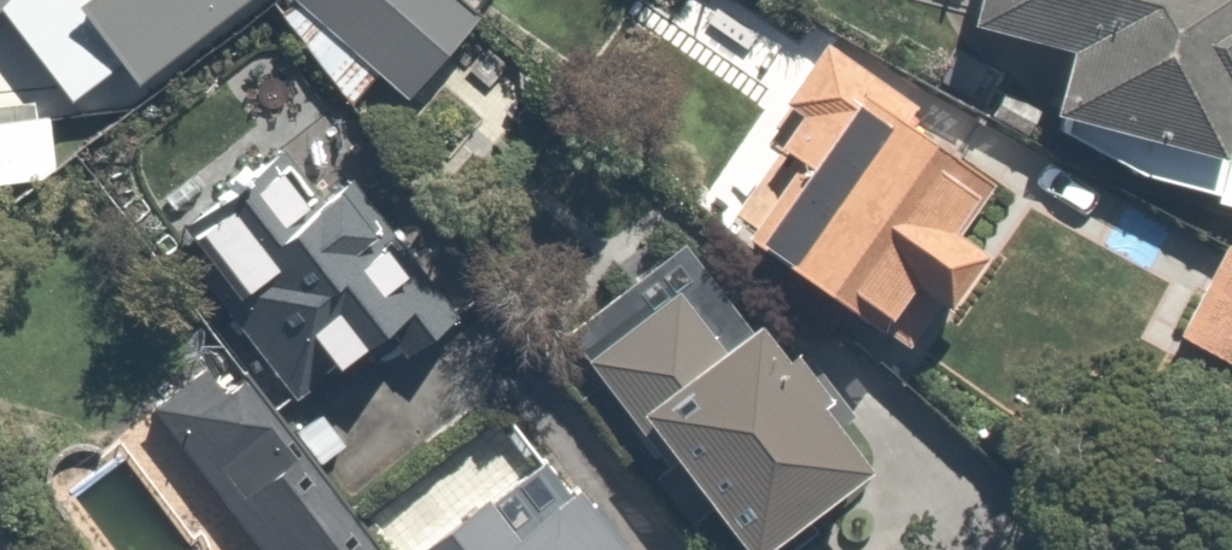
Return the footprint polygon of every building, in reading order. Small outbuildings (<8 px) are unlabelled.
[(14,25),(77,111),(134,69),(147,86),(265,0),(0,0),(0,35),(14,25)] [(278,41),(357,110),(391,72),(426,103),(495,25),(467,0),(314,0),(278,41)] [(990,38),(1082,60),(1066,125),(1207,159),(1212,140),(1231,145),(1231,0),(999,0),(990,38)] [(939,106),(839,39),(784,122),(835,156),(770,253),(911,347),(944,298),(976,319),(1015,260),(975,233),(1014,174),(931,119),(939,106)] [(64,184),(57,117),(0,123),(0,191),(64,184)] [(290,153),(201,216),(223,246),(196,265),(291,398),(376,338),(399,370),(475,315),(377,177),(331,210),(290,153)] [(1181,333),(1231,368),(1231,259),(1181,333)] [(692,285),(586,361),(636,430),(659,413),(758,549),(809,549),(909,478),(822,358),(810,367),(782,329),(744,357),(692,285)] [(249,382),(229,399),(208,372),(155,411),(262,549),(381,549),(249,382)] [(429,549),(659,549),(609,489),(544,541),(503,490),(429,549)]
